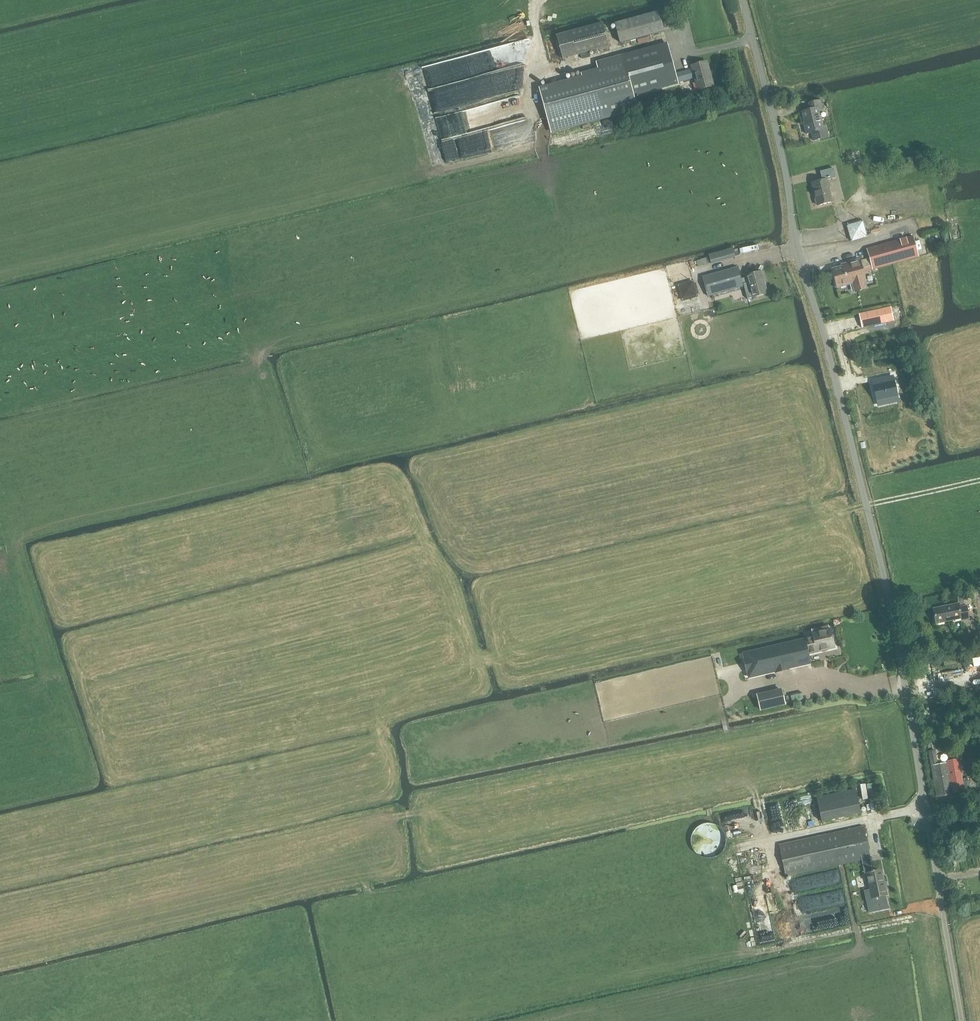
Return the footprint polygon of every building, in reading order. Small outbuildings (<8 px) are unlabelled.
[(674,20),(671,8),(661,11),(664,22),(674,20)] [(621,43),(664,31),(659,11),(616,23),(621,43)] [(563,59),(610,46),(606,32),(611,31),(609,21),(603,23),(557,35),(563,59)] [(668,44),(597,63),(598,68),(581,73),(583,76),(539,88),(551,133),(638,110),(634,94),(695,78),(698,90),(714,85),(708,62),(692,66),(692,69),(676,73),(668,44)] [(829,136),(827,127),(824,128),(819,110),(824,109),(822,100),(809,103),(811,110),(802,112),(806,125),(803,125),(805,134),(811,133),(813,141),(829,136)] [(818,205),(818,206),(833,202),(829,188),(830,188),(828,180),(837,178),(834,169),(821,172),(823,181),(813,183),(816,198),(815,198),(817,205),(818,205)] [(852,241),(868,237),(863,221),(848,226),(852,241)] [(867,248),(870,258),(860,261),(859,260),(849,263),(850,265),(833,270),(838,287),(854,283),(856,292),(867,289),(864,280),(865,280),(862,269),(872,266),(873,270),(919,257),(913,235),(867,248)] [(712,264),(735,257),(735,256),(733,250),(733,249),(733,248),(719,252),(710,255),(710,256),(712,262),(712,264)] [(712,262),(710,256),(696,260),(698,266),(712,262)] [(709,296),(743,286),(743,284),(744,284),(748,299),(768,293),(762,272),(746,276),(747,277),(741,279),(738,267),(703,277),(709,296)] [(683,300),(697,296),(693,282),(679,286),(683,300)] [(892,311),(892,307),(859,314),(862,328),(894,320),(894,319),(892,311)] [(899,309),(892,311),(894,319),(900,318),(899,309)] [(893,377),(874,381),(878,401),(897,397),(893,377)] [(961,620),(969,618),(966,602),(965,598),(961,598),(961,595),(957,595),(959,604),(933,609),(936,623),(960,618),(961,620)] [(812,632),(813,636),(744,653),(745,659),(744,660),(747,671),(748,671),(750,677),(776,670),(776,672),(788,669),(788,667),(811,662),(809,652),(835,645),(830,628),(812,632)] [(945,667),(958,664),(957,659),(944,661),(945,667)] [(782,690),(771,693),(774,707),(786,704),(782,690)] [(964,781),(960,761),(935,765),(935,760),(937,760),(935,750),(929,751),(937,796),(953,793),(965,791),(965,789),(970,788),(969,780),(964,781)] [(856,789),(817,798),(822,822),(861,813),(856,789)] [(911,818),(908,823),(913,826),(916,821),(911,818)] [(864,827),(779,845),(786,876),(862,860),(865,874),(867,874),(870,890),(865,891),(870,913),(889,909),(886,895),(888,895),(882,869),(873,871),(864,827)]
